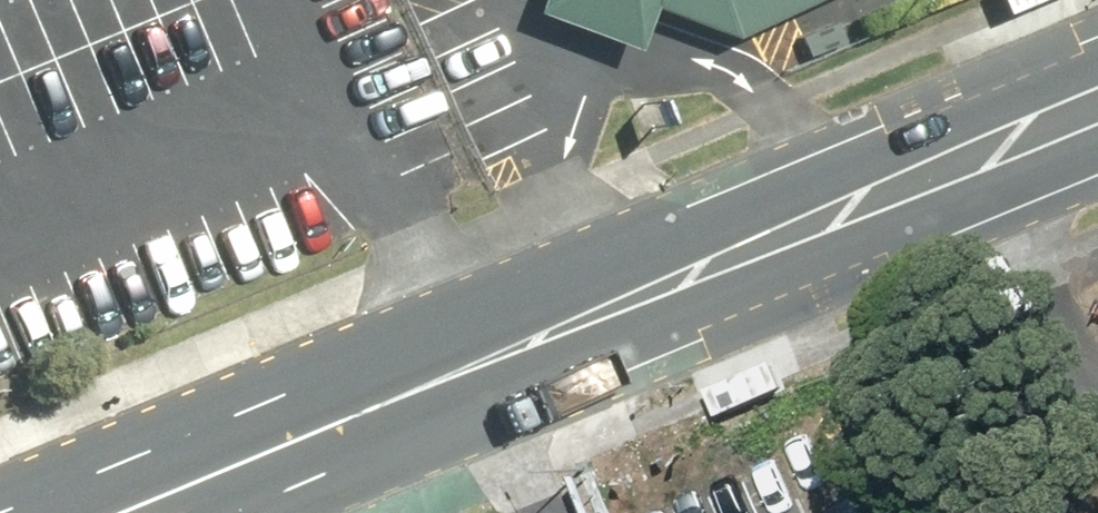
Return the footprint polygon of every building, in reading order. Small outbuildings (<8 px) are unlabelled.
[(522,16),(625,55),(642,12),(725,41),(815,0),(528,0),(522,16)]
